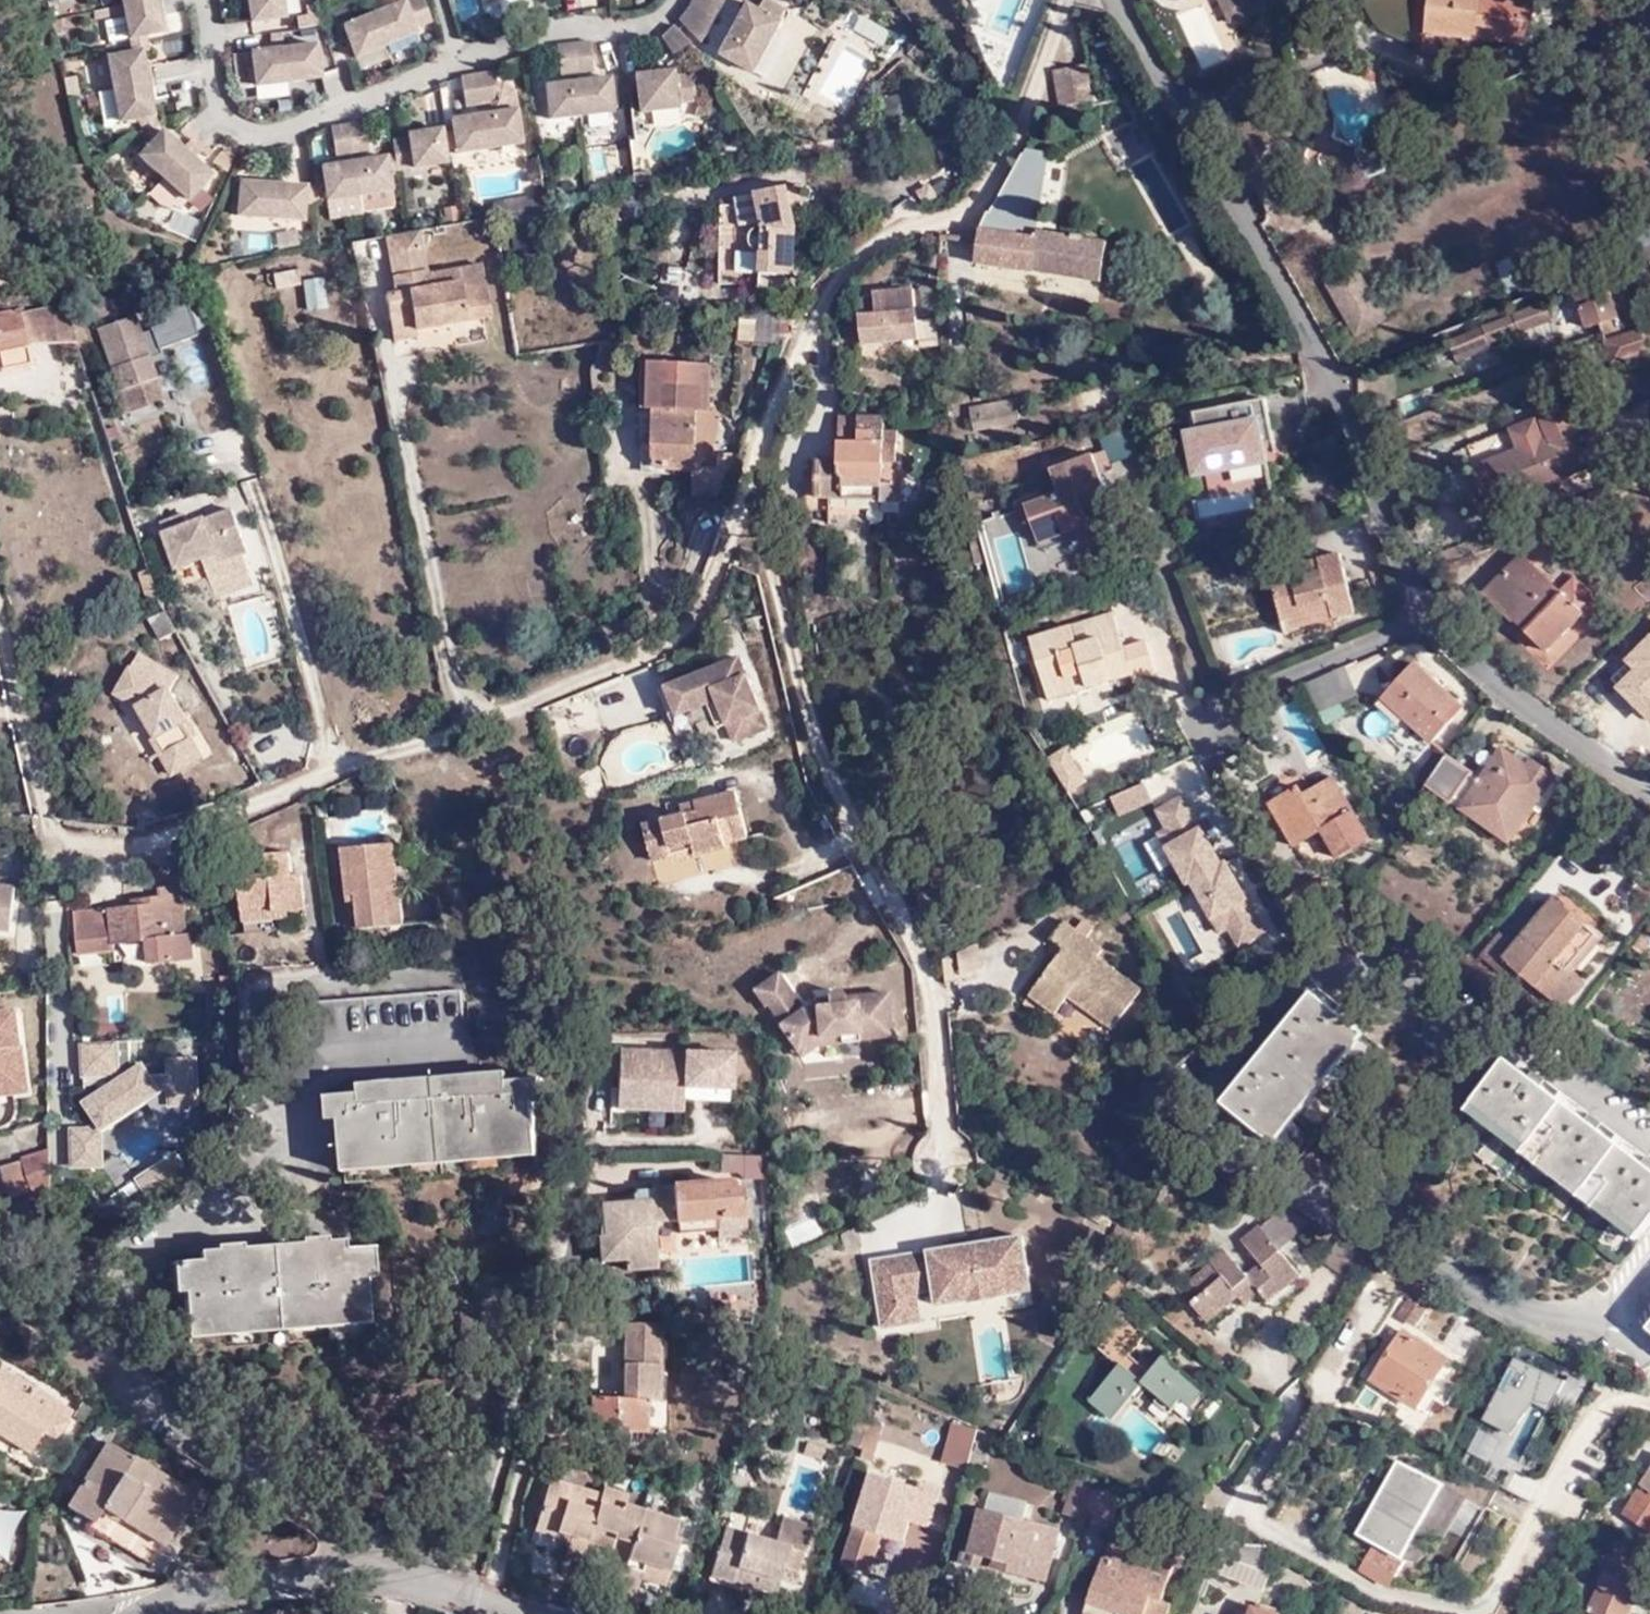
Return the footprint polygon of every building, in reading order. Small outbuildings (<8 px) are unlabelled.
[(133,43),(167,36),(160,0),(124,0),(133,43)] [(254,27),(289,22),(286,0),(250,0),(254,27)] [(692,12),(683,24),(706,44),(711,38),(718,27),(724,16),(728,3),(728,0),(697,0),(692,12)] [(1158,3),(1163,7),(1167,10),(1168,10),(1173,11),(1178,12),(1183,10),(1187,7),(1190,5),(1191,0),(1157,0),(1158,3)] [(1229,32),(1261,17),(1254,0),(1214,0),(1229,32)] [(1427,56),(1466,59),(1464,72),(1480,74),(1483,45),(1537,49),(1541,4),(1491,0),(1419,0),(1415,41),(1416,45),(1417,49),(1420,51),(1424,52),(1428,52),(1427,56)] [(408,2),(345,28),(359,62),(421,36),(408,2)] [(754,4),(723,57),(758,77),(788,23),(754,4)] [(1195,66),(1222,57),(1206,5),(1178,14),(1195,66)] [(122,6),(96,10),(101,40),(127,36),(122,6)] [(834,43),(874,62),(890,27),(850,9),(834,43)] [(560,49),(565,78),(597,73),(593,44),(560,49)] [(319,46),(253,55),(259,90),(324,81),(319,46)] [(140,160),(191,205),(200,194),(216,175),(167,134),(157,120),(145,54),(110,60),(122,126),(139,123),(153,145),(140,160)] [(1089,71),(1058,78),(1066,114),(1097,108),(1089,71)] [(682,72),(644,77),(650,116),(688,111),(682,72)] [(465,79),(469,109),(502,103),(498,74),(465,79)] [(612,78),(548,87),(554,124),(618,115),(612,78)] [(703,106),(698,120),(712,118),(712,108),(703,106)] [(521,111),(453,122),(459,158),(527,148),(521,111)] [(310,208),(331,204),(360,199),(396,193),(389,157),(374,160),(367,124),(334,130),(340,165),(323,168),(326,186),(309,188),(242,183),(239,219),(309,224),(310,208)] [(410,140),(396,142),(401,174),(452,168),(446,130),(409,136),(410,140)] [(991,222),(1039,229),(1049,155),(1030,153),(991,222)] [(617,172),(619,182),(630,181),(628,170),(617,172)] [(637,177),(639,186),(655,184),(654,174),(637,177)] [(815,230),(807,191),(762,201),(768,231),(763,234),(763,241),(764,247),(770,252),(773,253),(780,252),(779,259),(766,258),(766,295),(790,297),(791,282),(803,282),(805,234),(815,230)] [(332,211),(361,207),(360,199),(331,204),(332,211)] [(1048,230),(1039,229),(991,222),(984,238),(983,274),(1041,282),(1041,279),(1108,289),(1113,249),(1091,246),(1091,244),(1080,242),(1080,245),(1046,240),(1048,230)] [(1641,242),(1649,254),(1649,235),(1641,242)] [(434,280),(425,236),(389,243),(399,298),(390,299),(395,327),(416,323),(418,336),(495,321),(484,270),(434,280)] [(1358,268),(1326,285),(1354,334),(1385,316),(1358,268)] [(1606,272),(1609,284),(1612,293),(1627,290),(1622,269),(1606,272)] [(304,272),(276,278),(278,290),(307,285),(304,272)] [(328,282),(307,285),(312,315),(332,311),(328,282)] [(1622,323),(1612,293),(1609,284),(1578,295),(1592,334),(1622,323)] [(943,311),(942,290),(914,292),(916,314),(943,311)] [(915,318),(916,314),(914,292),(884,293),(886,319),(915,318)] [(163,347),(199,332),(186,299),(149,314),(163,347)] [(1575,299),(1554,305),(1562,335),(1583,329),(1575,299)] [(1556,328),(1548,309),(1451,348),(1459,369),(1497,355),(1496,352),(1556,328)] [(742,337),(787,341),(790,315),(745,310),(742,337)] [(72,334),(66,330),(47,312),(15,319),(0,322),(0,370),(1,374),(33,368),(29,347),(76,347),(72,334)] [(15,319),(13,312),(0,315),(0,322),(15,319)] [(156,382),(160,381),(153,360),(139,319),(102,331),(124,394),(118,396),(126,418),(164,406),(156,382)] [(399,348),(420,343),(418,336),(416,323),(395,327),(399,348)] [(179,400),(164,356),(153,360),(160,381),(156,382),(164,406),(179,400)] [(653,362),(651,411),(657,411),(658,448),(659,472),(699,471),(700,414),(715,415),(717,365),(653,362)] [(1273,402),(1202,416),(1212,469),(1233,465),(1238,484),(1274,477),(1268,444),(1262,445),(1260,432),(1278,429),(1273,402)] [(1031,430),(1027,407),(981,415),(987,439),(1031,430)] [(638,411),(638,448),(658,448),(657,411),(651,411),(638,411)] [(843,459),(820,459),(820,498),(889,499),(889,484),(889,464),(900,464),(900,432),(891,433),(890,416),(845,420),(843,459)] [(1555,445),(1479,474),(1493,513),(1595,475),(1579,430),(1552,439),(1555,445)] [(1054,501),(1024,514),(1035,542),(1079,525),(1080,527),(1109,516),(1095,479),(1106,475),(1100,459),(1047,480),(1054,501)] [(700,473),(699,497),(729,497),(735,475),(700,473)] [(907,483),(889,484),(889,499),(889,502),(907,502),(907,483)] [(182,570),(217,559),(240,550),(229,517),(193,528),(190,518),(166,525),(182,570)] [(219,567),(243,559),(240,550),(217,559),(219,567)] [(1343,612),(1345,622),(1367,619),(1359,557),(1309,565),(1310,573),(1287,577),(1294,619),(1343,612)] [(1551,654),(1585,618),(1589,620),(1603,604),(1577,580),(1563,597),(1524,560),(1487,598),(1517,627),(1519,624),(1551,654)] [(145,602),(158,598),(149,573),(136,577),(145,602)] [(1343,612),(1294,619),(1296,630),(1345,622),(1343,612)] [(1083,682),(1086,692),(1131,679),(1136,695),(1160,688),(1145,641),(1122,647),(1111,613),(1029,639),(1046,692),(1083,682)] [(159,644),(176,636),(168,621),(152,629),(159,644)] [(1649,705),(1649,651),(1619,685),(1638,702),(1642,699),(1649,705)] [(110,679),(156,781),(208,758),(162,656),(110,679)] [(1389,701),(1438,747),(1455,728),(1446,720),(1460,706),(1419,669),(1389,701)] [(1360,701),(1346,672),(1307,690),(1323,718),(1360,701)] [(1083,682),(1046,692),(1049,703),(1086,692),(1083,682)] [(1065,745),(1047,756),(1067,791),(1086,780),(1065,745)] [(1511,845),(1558,780),(1534,763),(1530,769),(1505,751),(1484,781),(1449,756),(1428,786),(1511,845)] [(1117,817),(1152,801),(1142,779),(1107,795),(1117,817)] [(1299,789),(1271,806),(1296,848),(1323,832),(1334,851),(1364,833),(1341,793),(1336,795),(1328,784),(1314,791),(1303,798),(1299,789)] [(1156,910),(1187,971),(1261,934),(1189,790),(1145,811),(1187,895),(1156,910)] [(696,805),(698,814),(688,817),(647,827),(657,864),(696,854),(697,858),(731,850),(730,847),(750,841),(739,795),(696,805)] [(688,817),(698,814),(696,805),(685,808),(688,817)] [(1125,878),(1151,896),(1164,876),(1138,858),(1125,878)] [(349,880),(349,926),(358,926),(358,945),(358,959),(388,959),(388,923),(401,924),(400,879),(349,880)] [(288,880),(237,880),(237,932),(267,931),(267,937),(297,937),(296,901),(288,901),(288,880)] [(15,926),(18,885),(0,883),(0,925),(15,926)] [(1615,945),(1559,897),(1556,902),(1557,903),(1520,947),(1506,935),(1486,958),(1489,960),(1484,965),(1495,974),(1500,969),(1510,977),(1517,968),(1562,1006),(1615,945)] [(162,921),(163,928),(133,931),(75,938),(77,954),(80,979),(80,981),(114,977),(113,970),(146,966),(149,988),(195,983),(192,958),(186,959),(180,911),(161,913),(162,921)] [(1063,947),(1028,996),(1054,1015),(1067,998),(1111,1029),(1141,988),(1097,957),(1104,948),(1063,920),(1050,938),(1063,947)] [(133,931),(163,928),(162,921),(133,924),(133,931)] [(961,972),(983,964),(975,942),(953,950),(961,972)] [(810,1007),(780,972),(751,995),(801,1063),(823,1050),(842,1047),(841,1036),(864,1035),(865,1045),(898,1040),(893,993),(863,995),(863,1003),(821,1004),(810,1007)] [(483,993),(301,1003),(302,1030),(484,1021),(483,993)] [(1216,1106),(1265,1147),(1356,1040),(1307,999),(1216,1106)] [(70,1049),(52,1049),(54,1093),(64,1092),(63,1082),(72,1082),(70,1049)] [(730,1054),(618,1053),(617,1113),(681,1114),(681,1089),(730,1089),(730,1054)] [(1466,1111),(1635,1245),(1649,1226),(1649,1172),(1509,1059),(1466,1111)] [(537,1140),(532,1078),(337,1094),(344,1168),(355,1167),(354,1158),(537,1140)] [(71,1125),(71,1167),(105,1167),(105,1125),(71,1125)] [(35,1192),(57,1185),(55,1147),(7,1163),(17,1194),(34,1189),(35,1192)] [(671,1225),(672,1229),(676,1229),(677,1239),(717,1234),(718,1233),(716,1221),(743,1219),(741,1193),(731,1194),(731,1186),(728,1184),(668,1190),(671,1225)] [(649,1201),(593,1205),(598,1264),(624,1262),(625,1274),(655,1272),(651,1226),(671,1225),(668,1190),(668,1188),(648,1189),(649,1201)] [(1283,1247),(1307,1224),(1285,1201),(1261,1224),(1283,1247)] [(1230,1248),(1186,1287),(1221,1325),(1264,1287),(1274,1299),(1302,1275),(1260,1227),(1243,1243),(1266,1268),(1255,1277),(1230,1248)] [(185,1327),(366,1309),(360,1244),(329,1248),(327,1232),(303,1234),(304,1243),(305,1250),(239,1256),(239,1249),(238,1240),(213,1242),(215,1259),(180,1262),(185,1327)] [(717,1234),(677,1239),(677,1249),(718,1244),(717,1234)] [(1021,1240),(870,1262),(881,1329),(918,1323),(914,1295),(934,1292),(937,1308),(1029,1295),(1021,1240)] [(305,1250),(304,1243),(239,1249),(239,1256),(305,1250)] [(1122,1283),(1112,1276),(1102,1292),(1113,1299),(1122,1283)] [(1416,1299),(1405,1315),(1418,1324),(1430,1309),(1416,1299)] [(366,1309),(185,1327),(187,1338),(367,1320),(366,1309)] [(1117,1424),(1119,1425),(1146,1386),(1190,1419),(1211,1392),(1166,1359),(1155,1374),(1135,1359),(1152,1335),(1124,1315),(1106,1340),(1110,1343),(1103,1353),(1122,1368),(1094,1406),(1098,1408),(1087,1425),(1106,1439),(1117,1424)] [(588,1397),(586,1433),(646,1436),(647,1402),(660,1402),(663,1326),(624,1325),(622,1399),(588,1397)] [(1408,1331),(1374,1377),(1417,1407),(1449,1361),(1408,1331)] [(1512,1352),(1475,1428),(1523,1451),(1560,1376),(1512,1352)] [(37,1388),(3,1368),(0,1372),(0,1428),(33,1449),(44,1431),(58,1439),(75,1412),(53,1399),(47,1410),(30,1399),(37,1388)] [(47,1410),(53,1399),(37,1388),(30,1399),(47,1410)] [(967,1463),(975,1427),(963,1422),(948,1419),(940,1457),(967,1463)] [(881,1426),(870,1423),(862,1449),(873,1452),(881,1426)] [(140,1530),(128,1548),(153,1564),(198,1495),(111,1440),(70,1505),(97,1523),(106,1508),(140,1530)] [(806,1444),(802,1455),(821,1461),(824,1450),(806,1444)] [(1622,1515),(1649,1532),(1649,1474),(1622,1515)] [(599,1491),(551,1476),(538,1514),(550,1518),(547,1525),(558,1529),(556,1534),(569,1539),(564,1551),(580,1556),(585,1540),(607,1548),(610,1538),(626,1544),(623,1553),(619,1565),(603,1560),(595,1583),(628,1594),(637,1571),(641,1559),(664,1566),(675,1534),(667,1531),(672,1516),(622,1500),(624,1493),(601,1485),(599,1491)] [(875,1476),(850,1567),(875,1573),(886,1533),(890,1521),(913,1528),(916,1518),(933,1523),(944,1485),(924,1479),(921,1489),(875,1476)] [(1079,1481),(1069,1516),(1084,1520),(1094,1486),(1079,1481)] [(1366,1506),(1350,1538),(1361,1543),(1376,1511),(1366,1506)] [(140,1530),(106,1508),(97,1523),(95,1527),(128,1548),(140,1530)] [(985,1511),(972,1560),(1049,1581),(1062,1531),(985,1511)] [(550,1518),(538,1514),(534,1527),(556,1534),(558,1529),(547,1525),(550,1518)] [(812,1527),(784,1519),(777,1540),(729,1525),(714,1573),(734,1579),(738,1567),(783,1580),(786,1570),(797,1574),(812,1527)] [(886,1533),(910,1539),(913,1528),(890,1521),(886,1533)] [(610,1538),(607,1548),(623,1553),(626,1544),(610,1538)] [(1258,1562),(1263,1549),(1251,1544),(1246,1556),(1258,1562)] [(1378,1551),(1367,1573),(1400,1589),(1411,1566),(1378,1551)] [(1223,1557),(1215,1577),(1237,1586),(1245,1566),(1223,1557)] [(637,1571),(660,1578),(664,1566),(641,1559),(637,1571)] [(1095,1604),(1125,1613),(1172,1613),(1174,1607),(1154,1600),(1161,1578),(1110,1561),(1095,1604)] [(1587,1613),(1630,1613),(1634,1605),(1646,1610),(1649,1600),(1649,1582),(1609,1564),(1587,1613)] [(734,1579),(779,1593),(783,1580),(738,1567),(734,1579)] [(1286,1609),(1277,1606),(1280,1596),(1260,1589),(1251,1613),(1284,1613),(1286,1609)]
